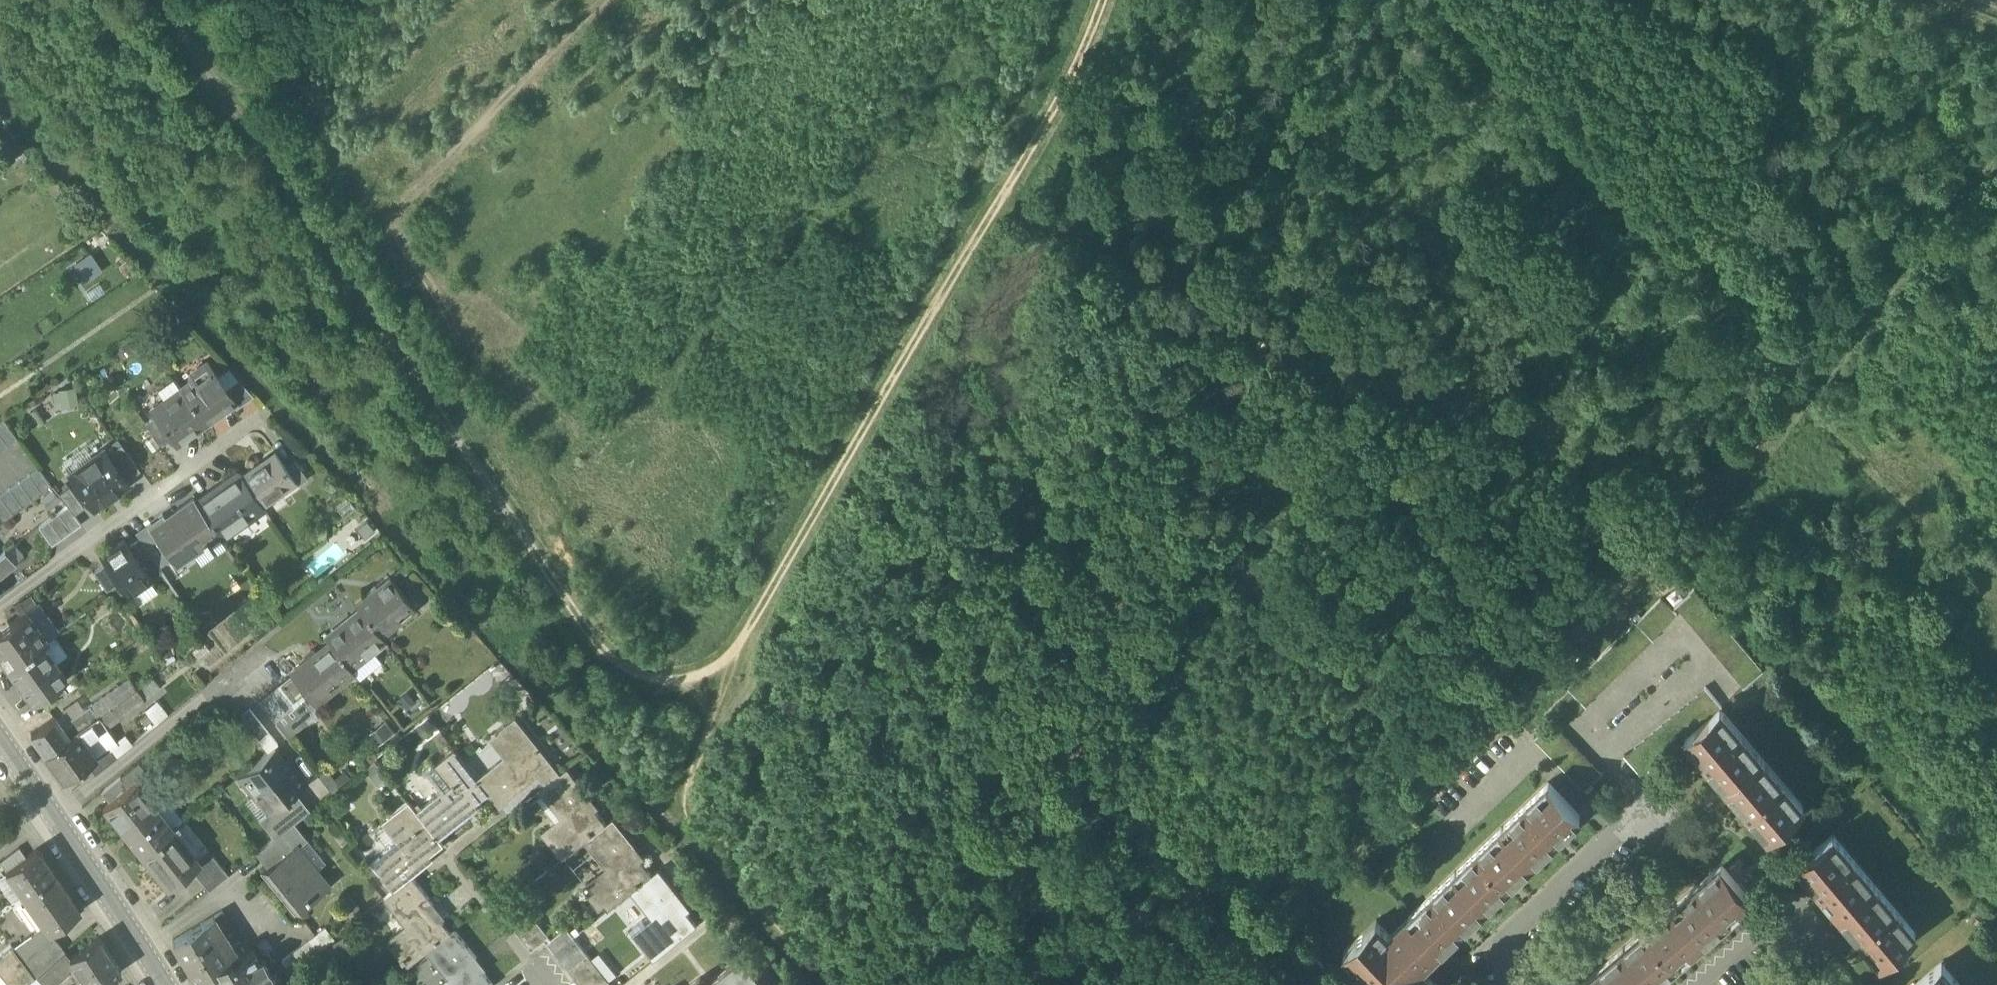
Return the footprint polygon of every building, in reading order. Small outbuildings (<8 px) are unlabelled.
[(77,262),(89,280),(105,269),(93,251),(77,262)] [(224,389),(207,365),(192,375),(191,383),(181,390),(184,395),(205,424),(233,404),(235,403),(224,389)] [(254,396),(237,379),(224,389),(235,403),(233,404),(236,409),(254,396)] [(59,404),(79,404),(78,389),(58,390),(59,404)] [(184,395),(169,406),(166,401),(153,411),(156,415),(173,438),(178,445),(205,424),(184,395)] [(173,438),(156,415),(145,423),(162,446),(173,438)] [(0,423),(0,451),(17,439),(4,420),(0,423)] [(121,444),(107,454),(126,480),(140,470),(121,444)] [(107,454),(104,451),(71,475),(94,507),(127,483),(107,454)] [(284,467),(275,454),(242,477),(258,501),(276,488),(280,492),(295,482),(284,467)] [(307,479),(294,460),(284,467),(295,482),(298,486),(307,479)] [(0,495),(0,517),(3,521),(52,487),(39,468),(0,495)] [(223,486),(198,503),(197,502),(196,503),(219,535),(218,536),(220,539),(238,527),(234,522),(260,504),(258,501),(242,477),(238,473),(222,484),(223,486)] [(84,507),(69,486),(59,493),(68,506),(74,514),(84,507)] [(194,499),(165,519),(162,514),(147,525),(175,566),(191,555),(189,553),(204,542),(209,549),(212,547),(209,542),(218,536),(219,535),(196,503),(194,499)] [(72,532),(81,525),(74,514),(68,506),(58,512),(72,532)] [(62,539),(72,532),(58,512),(48,519),(62,539)] [(53,546),(62,539),(48,519),(39,526),(53,546)] [(159,568),(139,539),(129,546),(152,579),(163,572),(160,568),(159,568)] [(124,540),(101,556),(119,582),(129,595),(152,579),(129,546),(124,540)] [(5,551),(0,555),(0,571),(2,573),(15,562),(5,551)] [(106,562),(93,572),(106,591),(119,582),(106,562)] [(390,577),(355,605),(359,610),(359,609),(377,631),(394,618),(397,623),(415,608),(390,577)] [(1763,671),(1694,589),(1674,606),(1675,607),(1677,605),(1744,686),(1743,687),(1743,688),(1763,671)] [(359,610),(324,638),(328,642),(329,642),(350,668),(351,668),(372,651),(385,640),(377,631),(359,609),(359,610)] [(9,623),(1,629),(0,629),(0,657),(8,668),(42,643),(47,640),(26,611),(9,623)] [(1636,621),(1568,689),(1586,707),(1593,701),(1591,699),(1652,639),(1654,640),(1654,639),(1636,621)] [(328,642),(294,669),(295,671),(309,688),(319,700),(333,690),(329,685),(350,668),(329,642),(328,642)] [(42,643),(8,668),(22,688),(57,664),(42,643)] [(372,651),(351,668),(360,680),(381,662),(372,651)] [(57,664),(22,688),(33,703),(67,678),(57,664)] [(295,671),(277,686),(293,706),(308,694),(306,691),(309,688),(295,671)] [(129,679),(90,705),(98,717),(137,690),(129,679)] [(152,679),(137,691),(144,700),(160,688),(152,679)] [(293,706),(277,686),(258,701),(275,721),(293,706)] [(1706,689),(1626,757),(1624,755),(1624,756),(1640,776),(1685,738),(1720,709),(1722,707),(1706,687),(1705,687),(1706,689)] [(98,717),(70,737),(69,737),(45,754),(64,780),(88,764),(97,758),(96,756),(109,746),(109,747),(114,744),(115,742),(116,741),(115,740),(107,728),(145,701),(144,700),(137,691),(137,690),(98,717)] [(169,716),(157,701),(145,711),(157,725),(169,716)] [(90,705),(69,719),(72,722),(64,728),(70,737),(98,717),(90,705)] [(293,706),(275,721),(287,738),(306,722),(293,706)] [(268,732),(249,708),(240,716),(259,739),(268,732)] [(1803,807),(1720,710),(1721,709),(1720,709),(1685,738),(1686,739),(1687,738),(1703,758),(1700,760),(1707,769),(1710,767),(1744,807),(1741,809),(1749,818),(1752,815),(1769,835),(1768,836),(1769,836),(1804,807),(1803,806),(1803,807)] [(55,717),(31,734),(45,754),(69,737),(70,737),(64,728),(55,717)] [(513,755),(507,760),(505,757),(478,779),(490,794),(500,807),(527,785),(524,782),(550,761),(516,717),(496,733),(513,755)] [(109,746),(96,756),(97,758),(88,764),(95,774),(117,757),(109,747),(109,746)] [(275,747),(240,774),(255,793),(290,766),(275,747)] [(455,750),(435,765),(451,785),(417,811),(440,840),(467,818),(464,814),(490,794),(478,779),(455,750)] [(290,766),(255,793),(270,811),(270,812),(293,794),(304,785),(290,766)] [(589,796),(568,769),(539,791),(561,818),(564,816),(569,822),(547,840),(563,859),(585,841),(606,825),(585,799),(589,796)] [(128,787),(120,777),(101,792),(109,802),(128,787)] [(109,802),(103,806),(122,830),(152,805),(142,792),(143,792),(135,781),(128,787),(109,802)] [(1548,784),(1502,828),(1532,860),(1551,842),(1554,845),(1563,836),(1560,833),(1579,816),(1580,815),(1548,783),(1548,784)] [(293,794),(270,812),(270,811),(259,820),(274,839),(294,823),(307,812),(293,794)] [(409,802),(390,817),(405,837),(371,863),(394,891),(412,877),(420,871),(417,867),(444,845),(440,840),(417,811),(409,802)] [(152,805),(122,830),(141,853),(171,829),(160,815),(161,814),(153,805),(152,805)] [(635,846),(613,819),(606,825),(585,841),(607,869),(610,866),(615,873),(593,890),(608,909),(631,892),(652,875),(631,849),(635,846)] [(274,839),(262,848),(274,863),(295,846),(296,848),(307,839),(294,823),(274,839)] [(171,829),(141,853),(168,887),(191,869),(200,863),(199,861),(172,828),(171,829)] [(1501,828),(1409,916),(1408,916),(1436,946),(1439,949),(1458,930),(1461,933),(1469,925),(1467,922),(1504,886),(1507,889),(1515,881),(1513,878),(1532,860),(1502,828),(1501,828)] [(1834,836),(1833,835),(1798,864),(1799,865),(1816,884),(1813,887),(1820,896),(1823,893),(1857,933),(1854,936),(1862,945),(1865,942),(1881,962),(1881,963),(1916,934),(1916,933),(1915,933),(1833,836),(1834,836)] [(274,863),(264,872),(287,901),(300,891),(304,895),(305,897),(304,898),(306,900),(325,884),(296,848),(295,846),(274,863)] [(0,862),(6,870),(25,857),(19,847),(0,862)] [(6,870),(6,871),(10,877),(22,894),(53,873),(37,849),(25,857),(6,870)] [(210,853),(199,861),(200,863),(191,869),(209,891),(228,875),(210,853)] [(1721,867),(1672,908),(1700,942),(1701,942),(1721,925),(1723,928),(1732,920),(1730,917),(1749,900),(1750,901),(1750,900),(1721,866),(1720,866),(1721,867)] [(680,897),(659,869),(652,875),(631,892),(652,919),(655,916),(660,923),(638,941),(654,960),(697,926),(677,900),(680,897)] [(53,873),(22,894),(45,927),(48,933),(49,932),(80,911),(53,873)] [(22,894),(10,877),(2,883),(14,899),(22,894)] [(434,904),(412,877),(394,891),(384,899),(406,926),(409,924),(414,930),(392,948),(407,967),(427,952),(451,933),(430,907),(434,904)] [(22,894),(14,899),(14,900),(36,933),(45,927),(22,894)] [(1582,984),(1650,984),(1671,967),(1674,970),(1683,962),(1680,959),(1700,942),(1672,908),(1582,984)] [(222,911),(214,916),(223,931),(231,926),(222,911)] [(214,916),(205,921),(230,962),(238,957),(223,931),(214,916)] [(546,939),(529,918),(515,929),(532,951),(546,939)] [(1393,938),(1377,922),(1378,921),(1377,920),(1344,952),(1345,953),(1345,952),(1376,984),(1430,984),(1434,981),(1417,964),(1436,946),(1412,920),(1393,938)] [(205,921),(173,941),(198,982),(204,978),(230,962),(205,921)] [(36,933),(14,949),(24,963),(54,937),(49,932),(48,933),(45,927),(36,933)] [(566,928),(547,943),(555,952),(574,937),(566,928)] [(455,930),(451,933),(427,952),(453,984),(493,984),(473,960),(476,957),(455,930)] [(314,936),(283,960),(297,978),(328,954),(314,936)] [(24,963),(24,964),(35,977),(37,976),(65,951),(54,937),(24,963)] [(99,937),(70,956),(69,957),(74,964),(87,984),(101,984),(121,971),(99,937)] [(555,952),(562,961),(581,946),(574,937),(555,952)] [(0,953),(0,974),(9,984),(26,984),(35,977),(24,964),(24,963),(14,949),(11,944),(0,953)] [(562,961),(569,970),(588,955),(581,946),(562,961)] [(252,948),(238,957),(230,962),(204,978),(208,984),(274,984),(278,983),(262,957),(258,959),(252,948)] [(37,976),(45,984),(52,984),(68,971),(67,969),(74,964),(69,957),(70,956),(65,951),(37,976)] [(569,970),(577,979),(595,963),(588,955),(569,970)] [(691,984),(766,984),(742,956),(706,984),(700,977),(691,984)] [(582,984),(587,984),(603,972),(595,963),(577,979),(582,984)] [(1942,965),(1942,964),(1917,984),(1959,984),(1942,965)] [(1753,974),(1763,984),(1775,984),(1777,983),(1762,966),(1753,974)] [(610,981),(603,972),(587,984),(605,984),(610,981)] [(1745,981),(1748,984),(1763,984),(1753,974),(1745,981)] [(26,984),(45,984),(37,976),(35,977),(26,984)]
